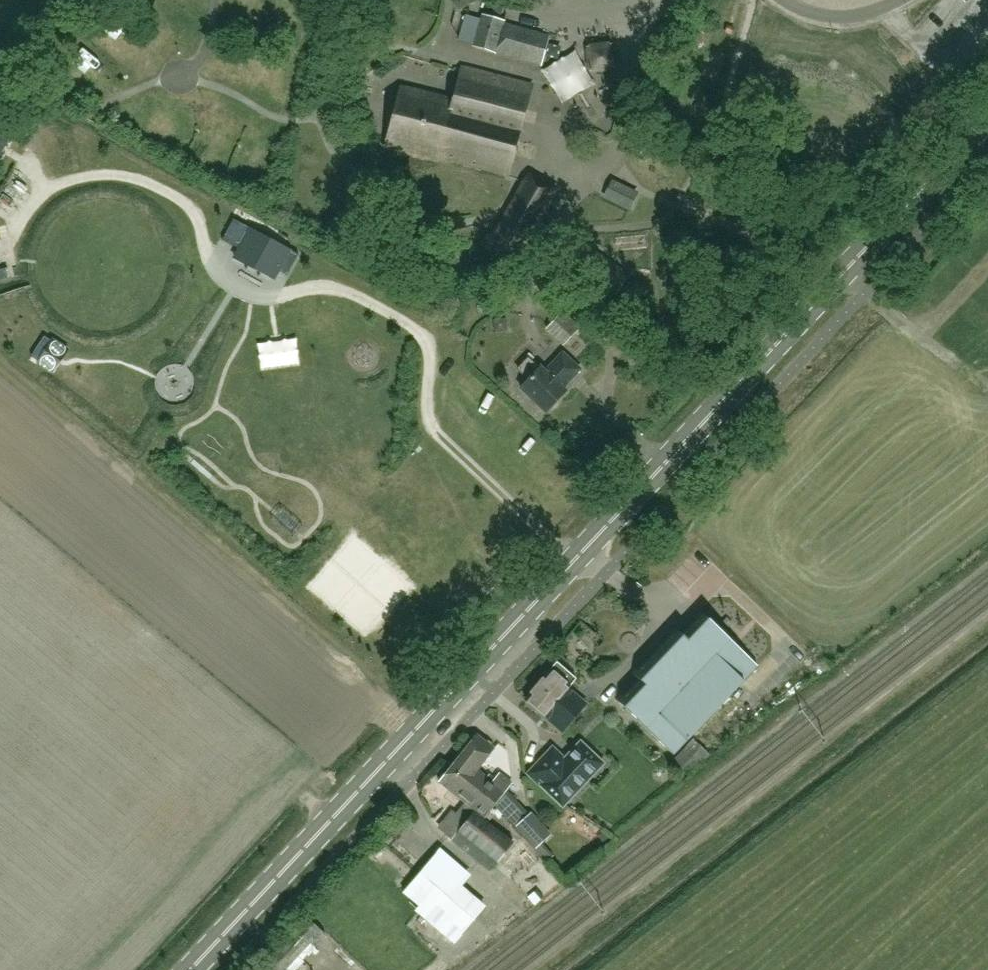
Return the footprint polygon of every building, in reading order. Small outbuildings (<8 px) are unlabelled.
[(454,39),(465,42),(471,17),(460,15),(454,39)] [(474,46),(541,65),(549,37),(503,23),(504,21),(483,15),(474,46)] [(440,157),(508,174),(532,85),(462,67),(454,100),(402,87),(386,147),(439,161),(440,157)] [(551,197),(525,182),(493,237),(488,234),(481,245),(523,269),(542,236),(532,230),(551,197)] [(612,195),(610,206),(638,213),(640,202),(612,195)] [(234,218),(222,240),(240,249),(251,228),(234,218)] [(273,279),(278,270),(290,249),(251,228),(240,249),(235,258),(273,279)] [(290,249),(278,270),(287,275),(299,254),(290,249)] [(581,328),(564,311),(548,327),(565,344),(581,328)] [(44,334),(30,353),(53,369),(67,350),(44,334)] [(563,388),(580,369),(563,353),(546,371),(541,366),(540,368),(530,359),(520,370),(529,379),(521,388),(547,412),(566,391),(563,388)] [(616,698),(674,754),(757,666),(699,610),(694,616),(697,620),(683,635),(674,627),(669,632),(673,636),(641,670),(637,666),(631,672),(640,680),(625,696),(621,693),(616,698)] [(563,731),(579,713),(586,704),(568,689),(576,679),(557,662),(526,699),(563,731)] [(477,736),(440,783),(466,803),(475,811),(484,818),(494,806),(506,790),(512,783),(499,773),(492,782),(477,770),(494,749),(477,736)] [(604,763),(581,742),(565,759),(553,748),(528,773),(548,793),(550,791),(565,805),(604,763)] [(454,812),(440,829),(452,839),(451,841),(490,872),(512,844),(474,813),(475,811),(466,803),(457,814),(454,812)] [(530,816),(519,826),(537,847),(549,837),(530,816)] [(419,873),(404,892),(458,936),(464,936),(486,910),(458,887),(465,878),(437,853),(419,873)] [(315,948),(327,935),(306,917),(258,969),(287,969),(311,944),(315,948)]
